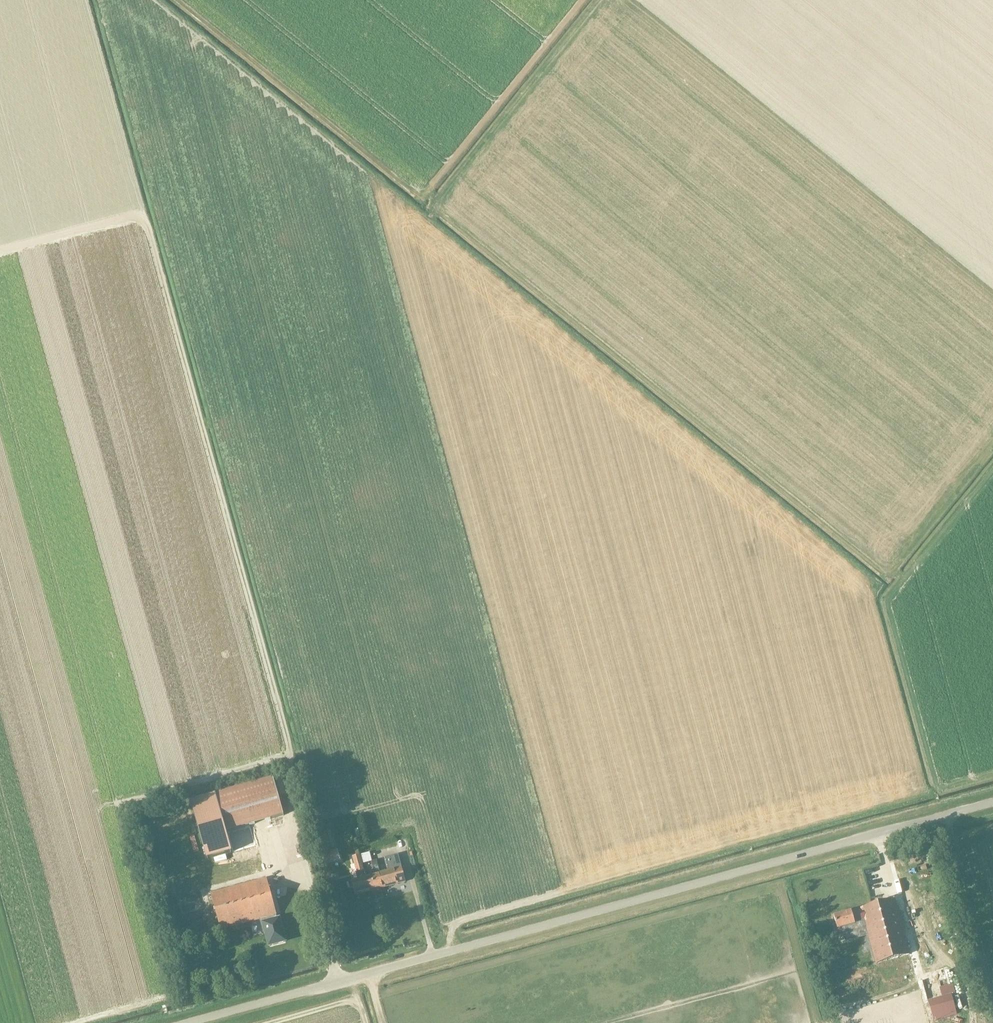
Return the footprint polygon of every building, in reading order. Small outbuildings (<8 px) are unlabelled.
[(273,779),(215,795),(226,832),(231,852),(255,845),(250,825),(283,816),(273,779)] [(226,832),(215,795),(190,802),(206,859),(231,852),(226,832)] [(336,847),(332,833),(323,835),(327,849),(336,847)] [(379,873),(383,888),(397,884),(398,884),(397,884),(405,882),(401,867),(402,866),(398,854),(385,858),(388,870),(379,873)] [(365,877),(359,855),(352,857),(356,872),(357,872),(359,878),(351,880),(351,882),(348,883),(349,888),(353,887),(355,896),(355,895),(369,891),(365,877)] [(239,864),(254,861),(253,856),(238,859),(239,864)] [(330,866),(342,863),(340,856),(328,859),(330,866)] [(379,873),(376,860),(371,862),(374,874),(365,877),(369,891),(383,888),(379,873)] [(243,873),(257,870),(256,864),(242,867),(243,873)] [(221,930),(259,920),(276,915),(266,879),(211,894),(221,930)] [(913,940),(905,942),(894,900),(860,909),(861,911),(851,914),(851,912),(833,916),(837,929),(854,924),(854,922),(863,920),(875,964),(916,952),(923,978),(952,970),(935,906),(906,914),(913,940)] [(285,942),(279,920),(277,920),(276,915),(259,920),(263,933),(265,932),(269,946),(285,942)] [(927,1001),(932,1020),(956,1013),(951,994),(927,1001)]
